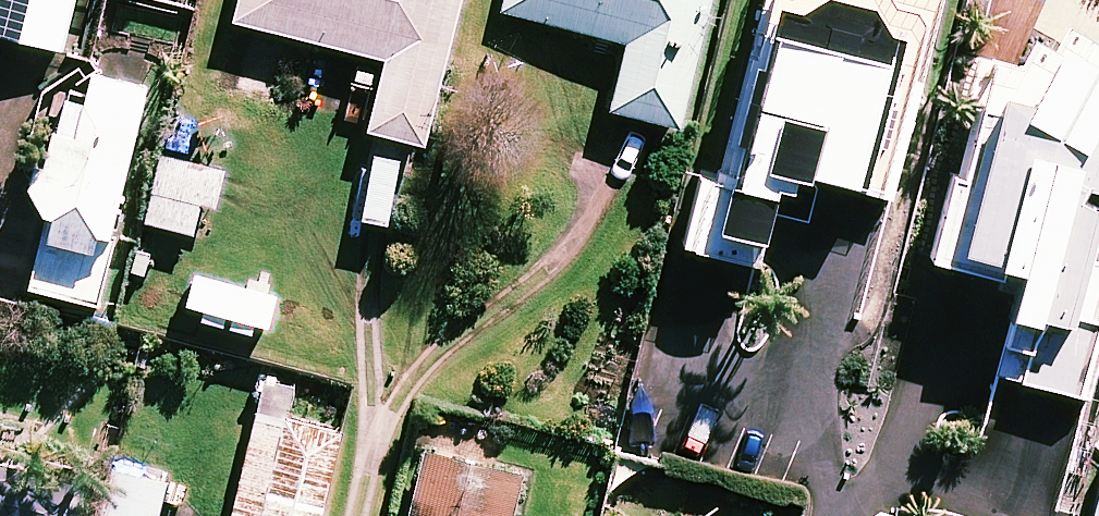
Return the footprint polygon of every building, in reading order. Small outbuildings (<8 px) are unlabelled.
[(62,54),(75,0),(0,0),(0,38),(62,54)] [(235,25),(386,62),(368,134),(423,148),(460,0),(241,0),(235,25)] [(504,15),(627,45),(610,113),(679,130),(711,0),(507,0),(504,15)] [(723,182),(699,177),(681,253),(760,272),(773,218),(804,226),(814,186),(898,206),(947,0),(766,0),(723,182)] [(1098,193),(1098,52),(1037,36),(1027,74),(986,63),(933,262),(1021,285),(996,378),(1086,402),(1098,355),(1098,321),(1096,321),(1098,308),(1098,214),(1079,204),(1083,190),(1098,193)] [(34,166),(28,193),(45,220),(29,292),(97,307),(145,90),(91,78),(85,107),(64,102),(49,169),(34,166)] [(224,174),(155,159),(141,225),(193,236),(199,207),(216,211),(224,174)] [(266,381),(232,515),(321,515),(340,438),(285,424),(294,388),(266,381)] [(83,482),(29,470),(39,428),(0,419),(0,515),(75,515),(83,482)] [(424,455),(409,515),(512,515),(521,478),(424,455)] [(115,471),(103,515),(159,515),(167,485),(115,471)]
